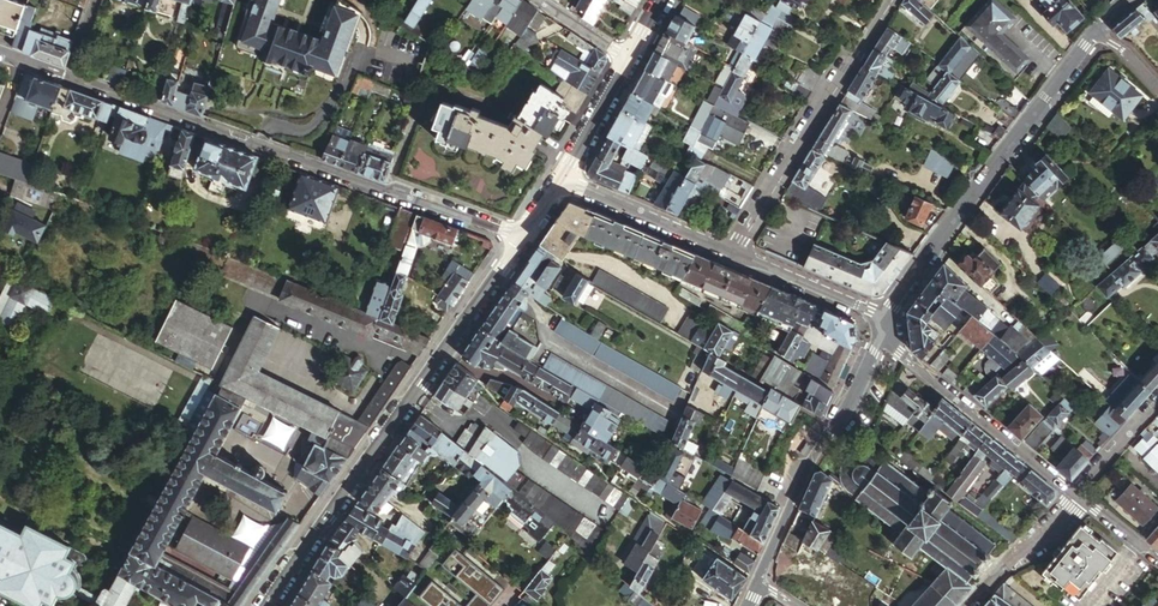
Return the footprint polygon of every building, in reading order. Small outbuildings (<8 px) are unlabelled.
[(16,32),(26,3),(17,0),(0,0),(0,26),(16,32)] [(195,0),(187,0),(180,19),(188,22),(194,3),(195,0)] [(312,75),(338,85),(365,17),(342,1),(325,43),(274,23),(283,0),(253,0),(238,46),(264,56),(263,59),(273,64),(274,61),(277,62),(277,61),(301,71),(301,72),(310,76),(312,75)] [(407,21),(416,27),(434,0),(420,0),(407,21)] [(469,9),(491,24),(497,15),(502,7),(497,3),(499,0),(475,0),(469,9)] [(509,23),(515,13),(523,1),(522,0),(499,0),(497,3),(502,7),(497,15),(509,23)] [(591,0),(579,0),(576,6),(585,12),(591,0)] [(581,17),(593,25),(596,19),(595,18),(606,0),(591,0),(585,12),(581,17)] [(620,4),(617,8),(631,16),(635,8),(623,0),(612,0),(620,4)] [(723,0),(713,0),(726,8),(726,9),(740,18),(744,11),(723,0)] [(776,5),(780,7),(785,10),(789,4),(794,6),(797,0),(779,0),(776,5)] [(901,2),(924,23),(933,11),(920,0),(902,0),(901,2)] [(964,23),(1016,70),(1029,55),(1001,29),(1015,14),(999,0),(984,0),(964,23)] [(1035,2),(1043,11),(1038,15),(1049,26),(1053,23),(1062,33),(1080,18),(1064,0),(1037,0),(1035,2)] [(537,10),(523,1),(515,13),(523,19),(515,30),(521,34),(525,27),(528,23),(537,10)] [(1121,37),(1144,19),(1143,18),(1145,16),(1149,21),(1153,19),(1155,22),(1157,20),(1157,19),(1144,1),(1113,27),(1121,37)] [(742,51),(742,52),(752,58),(780,7),(776,5),(771,2),(760,20),(757,26),(742,51)] [(15,38),(12,46),(42,57),(66,66),(68,58),(74,40),(57,34),(56,37),(30,28),(37,7),(27,4),(20,24),(15,38)] [(749,7),(746,12),(756,18),(760,13),(749,7)] [(683,8),(679,15),(694,24),(698,16),(683,8)] [(537,10),(528,23),(537,29),(545,15),(537,10)] [(217,34),(227,37),(228,35),(234,15),(224,12),(217,34)] [(674,12),(665,30),(684,39),(685,40),(692,28),(694,24),(679,15),(674,12)] [(727,43),(738,49),(742,51),(757,26),(760,20),(756,18),(746,12),(727,43)] [(177,30),(184,33),(185,30),(188,22),(180,19),(177,30)] [(407,21),(404,26),(406,28),(419,36),(422,30),(416,27),(407,21)] [(887,25),(873,47),(884,53),(889,44),(892,46),(900,34),(887,25)] [(521,34),(514,44),(522,49),(525,44),(536,42),(535,33),(525,27),(521,34)] [(664,31),(653,50),(671,60),(673,61),(679,64),(682,59),(690,43),(685,40),(684,39),(682,42),(664,31)] [(585,64),(598,73),(607,59),(605,54),(596,49),(588,43),(576,36),(570,32),(566,38),(584,49),(591,54),(585,64)] [(969,45),(958,35),(940,61),(938,64),(945,69),(959,79),(962,74),(953,67),(969,45)] [(435,44),(441,48),(446,40),(443,38),(438,39),(435,44)] [(873,47),(863,63),(877,71),(891,78),(894,72),(878,63),(884,53),(873,47)] [(553,72),(562,79),(569,83),(570,82),(579,88),(587,93),(597,75),(598,73),(585,64),(577,59),(559,48),(547,68),(553,72)] [(577,59),(585,64),(591,54),(584,49),(577,59)] [(730,62),(734,65),(740,54),(742,52),(742,51),(738,49),(730,62)] [(653,50),(644,67),(665,78),(672,65),(673,61),(671,60),(653,50)] [(736,87),(748,65),(758,71),(762,64),(752,58),(742,52),(740,54),(734,65),(713,100),(713,101),(722,106),(736,113),(744,97),(743,90),(736,87)] [(671,80),(673,82),(682,65),(679,64),(673,61),(672,65),(665,78),(671,80)] [(169,78),(170,75),(172,69),(174,64),(167,62),(159,75),(169,78)] [(863,63),(839,102),(852,109),(853,109),(858,101),(877,71),(863,63)] [(795,81),(796,82),(810,89),(813,85),(820,74),(804,65),(795,81)] [(108,80),(121,85),(124,76),(127,69),(118,66),(117,69),(112,67),(108,80)] [(639,76),(631,91),(653,103),(657,105),(658,106),(665,94),(666,95),(672,84),(670,83),(671,80),(665,78),(644,67),(639,76)] [(181,79),(183,73),(172,69),(170,75),(181,79)] [(929,99),(944,106),(959,79),(945,69),(941,77),(937,85),(929,99)] [(1142,94),(1109,69),(1091,92),(1094,94),(1115,111),(1116,109),(1125,116),(1142,94)] [(35,74),(25,71),(17,94),(27,97),(35,74)] [(929,80),(930,81),(934,83),(937,85),(941,77),(935,73),(932,78),(930,77),(929,80)] [(62,84),(35,74),(27,97),(17,94),(11,109),(33,117),(39,102),(54,107),(62,84)] [(153,95),(163,99),(169,78),(159,75),(153,95)] [(181,79),(170,75),(169,78),(163,99),(162,100),(173,104),(174,103),(184,107),(189,92),(178,88),(181,79)] [(203,92),(209,94),(214,77),(209,76),(206,84),(196,81),(193,89),(203,92)] [(359,76),(354,87),(372,94),(377,83),(359,76)] [(569,83),(562,79),(554,92),(541,83),(536,91),(534,90),(518,115),(516,113),(511,127),(481,115),(483,111),(474,108),(473,110),(456,104),(455,106),(443,101),(434,126),(417,120),(396,176),(511,219),(536,178),(538,175),(527,168),(532,159),(531,159),(536,150),(533,149),(538,140),(540,141),(542,139),(540,138),(543,133),(548,136),(548,134),(547,133),(552,125),(557,128),(569,109),(575,113),(587,93),(579,88),(570,82),(569,83)] [(810,89),(796,82),(792,90),(805,98),(810,89)] [(899,83),(896,89),(904,92),(902,95),(907,98),(904,104),(926,115),(928,111),(947,121),(953,111),(944,106),(929,99),(925,96),(899,83)] [(925,96),(929,99),(937,85),(934,83),(932,86),(931,85),(925,96)] [(114,103),(62,84),(54,107),(53,109),(63,112),(64,117),(72,120),(76,118),(79,110),(107,120),(110,113),(114,103)] [(186,109),(202,115),(209,94),(203,92),(193,89),(192,93),(189,92),(184,107),(186,108),(186,109)] [(631,91),(622,108),(644,120),(651,105),(653,103),(631,91)] [(1094,94),(1089,100),(1110,117),(1115,111),(1094,94)] [(1014,118),(1020,110),(1004,97),(997,97),(993,103),(1000,108),(1014,118)] [(698,127),(692,136),(707,144),(711,146),(713,143),(705,139),(716,116),(722,106),(713,101),(707,110),(703,117),(698,127)] [(858,101),(853,109),(867,116),(871,108),(858,101)] [(833,112),(812,146),(826,152),(868,172),(871,165),(863,161),(864,159),(856,155),(854,156),(849,154),(848,150),(835,144),(830,146),(852,109),(839,102),(833,112)] [(121,105),(114,103),(110,113),(117,116),(121,105)] [(117,116),(110,135),(124,140),(121,149),(145,158),(147,152),(157,156),(167,122),(121,105),(117,116)] [(736,113),(722,106),(716,116),(724,120),(745,131),(750,120),(736,113)] [(701,107),(692,124),(698,127),(703,117),(707,110),(701,107)] [(620,140),(624,142),(629,145),(631,146),(645,121),(644,120),(622,108),(608,134),(620,140)] [(1000,136),(1014,118),(1000,108),(989,123),(977,117),(973,122),(1000,136)] [(1071,126),(1058,112),(1048,125),(1060,140),(1071,126)] [(882,114),(878,121),(883,123),(886,116),(882,114)] [(682,138),(688,142),(692,136),(698,127),(692,124),(691,123),(682,138)] [(196,133),(182,128),(168,175),(173,176),(182,179),(196,133)] [(322,158),(340,165),(347,151),(352,139),(334,132),(322,158)] [(608,134),(597,153),(610,160),(620,140),(608,134)] [(707,144),(692,136),(688,142),(703,151),(707,144)] [(258,155),(206,137),(195,169),(238,184),(246,187),(249,179),(258,155)] [(352,139),(347,151),(364,157),(366,153),(370,143),(352,137),(352,139)] [(370,143),(366,153),(391,162),(396,150),(371,142),(370,143)] [(684,150),(694,155),(699,158),(703,151),(688,142),(684,150)] [(626,168),(637,173),(647,154),(631,146),(629,145),(620,161),(627,164),(626,168)] [(812,146),(783,193),(812,206),(813,203),(809,201),(811,198),(803,194),(807,187),(805,186),(826,152),(812,146)] [(17,177),(28,181),(34,163),(0,150),(0,170),(17,177)] [(340,165),(358,171),(364,157),(347,151),(340,165)] [(1038,193),(1043,198),(1067,175),(1046,152),(1036,162),(1037,164),(1024,177),(1038,193)] [(358,171),(385,181),(391,162),(366,153),(364,157),(358,171)] [(591,176),(629,191),(636,177),(606,166),(610,160),(597,153),(589,169),(591,176)] [(694,155),(684,174),(702,185),(710,190),(714,192),(719,183),(726,169),(714,163),(706,160),(706,161),(704,160),(699,158),(694,155)] [(761,170),(766,162),(755,155),(750,163),(761,170)] [(976,168),(968,165),(963,171),(970,176),(976,168)] [(673,169),(661,191),(665,193),(659,204),(666,207),(684,174),(679,172),(673,169)] [(340,185),(301,171),(288,207),(327,221),(340,185)] [(1024,177),(1020,173),(1015,181),(1021,185),(1019,188),(1017,186),(998,212),(1020,228),(1039,202),(1034,199),(1038,193),(1024,177)] [(698,192),(702,185),(684,174),(666,207),(669,208),(677,212),(687,194),(690,195),(691,195),(692,194),(695,190),(698,192)] [(176,198),(182,179),(173,176),(168,190),(173,192),(171,196),(176,198)] [(57,202),(60,192),(28,181),(17,177),(13,192),(55,207),(57,202)] [(753,184),(742,178),(739,184),(749,190),(753,184)] [(237,187),(251,192),(255,181),(249,179),(246,187),(238,184),(237,187)] [(635,194),(659,204),(665,193),(661,191),(641,182),(635,194)] [(719,183),(714,192),(721,196),(727,188),(719,183)] [(721,196),(729,200),(739,206),(744,198),(727,188),(721,196)] [(935,203),(915,194),(906,214),(921,222),(929,204),(933,207),(935,203)] [(739,206),(729,200),(725,207),(732,210),(729,215),(717,209),(711,219),(726,228),(739,206)] [(16,231),(38,242),(47,225),(33,217),(37,211),(19,202),(5,229),(14,234),(16,231)] [(683,276),(695,253),(672,244),(596,211),(580,205),(576,204),(575,204),(573,204),(570,205),(565,208),(556,221),(574,233),(573,236),(576,240),(582,232),(683,276)] [(327,221),(288,207),(285,216),(324,230),(327,221)] [(414,212),(401,207),(388,242),(402,247),(414,212)] [(459,228),(419,213),(414,227),(454,241),(459,228)] [(574,233),(556,221),(539,244),(553,253),(563,259),(576,240),(573,236),(574,233)] [(1157,232),(1141,247),(1149,255),(1156,249),(1157,252),(1157,232)] [(912,252),(884,239),(872,257),(859,260),(814,241),(803,265),(870,293),(883,290),(912,252)] [(1097,256),(1104,263),(1123,246),(1116,239),(1097,256)] [(406,243),(403,252),(396,271),(406,275),(416,247),(406,243)] [(553,253),(539,244),(531,256),(544,265),(549,258),(550,256),(553,253)] [(957,260),(956,261),(966,271),(978,283),(989,293),(998,284),(989,275),(1001,263),(984,246),(972,257),(968,253),(966,255),(964,253),(963,253),(957,259),(957,260)] [(1152,259),(1149,255),(1141,247),(1112,272),(1096,286),(1107,298),(1109,296),(1121,286),(1122,288),(1140,272),(1138,271),(1152,259)] [(760,308),(772,286),(770,285),(695,253),(683,276),(760,308)] [(544,265),(531,256),(522,268),(535,278),(537,275),(544,265)] [(407,349),(420,354),(428,342),(431,337),(429,337),(411,330),(392,322),(380,317),(364,311),(322,295),(297,285),(224,257),(221,267),(218,274),(278,298),(277,299),(406,350),(407,349)] [(454,270),(469,280),(475,272),(453,257),(448,266),(454,270)] [(549,258),(544,265),(537,275),(539,277),(537,280),(544,285),(558,265),(549,258)] [(944,262),(934,275),(951,292),(949,295),(962,306),(972,315),(993,334),(1000,326),(997,320),(987,312),(989,310),(966,290),(970,286),(944,262)] [(448,266),(445,270),(452,274),(454,270),(448,266)] [(535,278),(522,268),(513,280),(526,290),(535,278)] [(439,295),(452,304),(453,304),(464,288),(469,280),(454,270),(452,274),(438,294),(439,295)] [(636,309),(644,294),(597,270),(590,282),(636,309)] [(392,283),(380,317),(392,322),(403,293),(399,292),(406,275),(396,271),(392,283)] [(573,301),(586,279),(574,272),(569,280),(558,274),(552,283),(563,290),(560,294),(573,301)] [(539,277),(537,275),(535,278),(526,290),(536,297),(541,289),(544,285),(537,280),(539,277)] [(951,292),(934,275),(927,285),(943,302),(951,292)] [(1046,275),(1038,284),(1049,293),(1056,284),(1046,275)] [(11,277),(0,300),(0,319),(18,281),(11,277)] [(300,277),(297,285),(322,295),(324,289),(312,284),(312,282),(300,277)] [(377,277),(364,311),(380,317),(392,283),(377,277)] [(18,281),(0,319),(0,325),(13,332),(28,302),(51,313),(58,298),(19,279),(18,281)] [(525,297),(510,285),(491,311),(512,326),(527,304),(525,297)] [(678,285),(675,291),(698,305),(701,299),(678,285)] [(931,315),(943,302),(927,285),(912,304),(927,320),(931,315)] [(755,316),(789,332),(796,320),(806,325),(810,318),(817,306),(772,286),(760,308),(755,316)] [(541,289),(536,297),(546,304),(551,297),(541,289)] [(668,307),(644,294),(636,309),(659,322),(668,307)] [(448,311),(452,304),(439,295),(436,299),(437,303),(448,311)] [(949,295),(943,302),(931,315),(945,326),(962,306),(949,295)] [(234,325),(179,296),(158,336),(213,364),(234,325)] [(746,333),(753,321),(747,317),(743,324),(710,304),(706,310),(746,333)] [(921,357),(935,340),(927,333),(931,329),(933,332),(936,329),(927,321),(927,320),(912,304),(907,310),(911,349),(921,357)] [(823,317),(826,310),(817,306),(810,318),(819,323),(823,317)] [(690,310),(675,331),(689,339),(696,329),(704,319),(690,310)] [(838,341),(851,348),(856,338),(854,321),(826,310),(823,317),(823,318),(830,320),(824,335),(838,341)] [(507,327),(510,328),(512,326),(491,311),(481,326),(500,338),(507,327)] [(274,559),(301,523),(290,514),(285,520),(232,594),(161,555),(163,550),(207,473),(274,510),(286,491),(259,474),(260,474),(261,474),(263,473),(264,472),(265,470),(266,468),(265,467),(265,465),(264,464),(263,463),(262,462),(259,462),(256,463),(255,463),(255,464),(254,466),(254,468),(254,469),(254,470),(254,471),(255,472),(242,464),(245,460),(240,457),(237,462),(217,449),(248,394),(314,428),(308,438),(313,441),(302,462),(296,460),(296,472),(294,477),(302,481),(320,494),(330,481),(349,454),(370,425),(359,419),(261,369),(282,327),(255,313),(220,383),(224,385),(221,390),(206,383),(177,434),(185,439),(110,584),(108,584),(107,584),(105,585),(103,586),(99,593),(83,584),(83,585),(83,586),(83,587),(82,588),(82,589),(81,590),(80,591),(94,599),(92,603),(95,604),(94,605),(127,605),(140,583),(159,593),(157,597),(163,600),(161,605),(170,605),(171,600),(183,605),(197,605),(202,598),(212,604),(211,605),(240,605),(274,559)] [(984,350),(997,337),(993,334),(972,315),(960,329),(984,350)] [(592,354),(601,341),(594,336),(586,331),(562,316),(554,329),(592,354)] [(595,318),(586,331),(594,336),(603,323),(595,318)] [(806,325),(816,330),(819,323),(810,318),(806,325)] [(411,330),(429,337),(436,328),(419,320),(415,320),(411,330)] [(789,332),(777,352),(790,359),(808,340),(817,331),(816,330),(806,325),(796,320),(789,332)] [(733,330),(718,322),(701,346),(709,351),(716,355),(724,344),(733,330)] [(495,360),(506,343),(500,338),(481,326),(461,355),(475,364),(489,367),(495,360)] [(506,343),(528,358),(535,347),(516,334),(516,332),(510,328),(507,327),(500,338),(506,343)] [(705,335),(696,329),(689,339),(696,343),(698,344),(705,335)] [(941,333),(936,329),(933,332),(931,329),(927,333),(935,340),(941,333)] [(740,335),(733,330),(724,344),(731,349),(740,335)] [(829,361),(838,341),(824,335),(817,331),(808,340),(829,352),(825,359),(829,361)] [(1044,333),(1037,339),(1049,350),(1056,344),(1044,333)] [(1003,367),(1018,355),(997,337),(984,350),(1003,367)] [(1049,350),(1037,339),(1018,355),(1023,360),(1030,367),(1049,350)] [(681,386),(601,341),(593,354),(673,399),(681,386)] [(805,368),(834,386),(851,348),(838,341),(829,361),(828,363),(814,354),(805,368)] [(528,361),(529,359),(528,358),(506,343),(495,360),(520,375),(528,361)] [(698,344),(696,343),(691,351),(695,354),(690,365),(696,369),(702,356),(706,358),(709,351),(701,346),(698,344)] [(942,349),(930,364),(938,370),(950,356),(942,349)] [(1033,369),(1039,374),(1058,358),(1049,350),(1030,367),(1033,369)] [(541,365),(660,434),(668,420),(549,351),(541,365)] [(716,355),(709,351),(706,358),(701,369),(724,382),(721,385),(718,383),(714,391),(726,397),(732,387),(739,373),(723,364),(725,360),(716,355)] [(765,369),(771,358),(764,354),(757,365),(765,369)] [(821,414),(832,390),(774,355),(771,358),(765,369),(759,379),(770,385),(799,402),(821,414)] [(355,361),(347,356),(333,377),(354,391),(368,370),(361,365),(364,361),(364,359),(363,357),(362,356),(360,356),(358,356),(357,357),(355,361)] [(1140,379),(1151,390),(1157,382),(1157,359),(1140,379)] [(359,419),(370,425),(412,366),(403,360),(398,362),(359,419)] [(1033,369),(1030,367),(1023,360),(1001,379),(1007,384),(1012,388),(1024,377),(1028,377),(1032,373),(1031,370),(1033,369)] [(528,361),(520,375),(562,400),(563,399),(567,402),(568,399),(573,390),(574,388),(528,361)] [(477,379),(456,362),(444,380),(472,401),(478,393),(476,392),(477,390),(472,385),(477,379)] [(759,379),(765,369),(757,365),(751,375),(759,379)] [(951,381),(957,375),(949,368),(942,374),(951,381)] [(1151,390),(1140,379),(1132,371),(1105,399),(1110,404),(1115,408),(1126,417),(1151,390)] [(736,388),(742,375),(739,373),(732,387),(736,388)] [(983,385),(970,397),(977,402),(980,399),(985,403),(986,404),(996,394),(1007,384),(1001,379),(996,374),(983,385)] [(762,403),(768,390),(742,375),(736,388),(762,403)] [(970,397),(983,385),(974,377),(962,390),(970,397)] [(521,388),(512,385),(498,382),(491,379),(486,387),(504,400),(512,406),(515,402),(523,389),(521,388)] [(472,401),(444,380),(434,395),(448,404),(449,403),(456,408),(462,401),(469,406),(472,401)] [(890,406),(907,387),(900,381),(887,404),(890,406)] [(1012,388),(1007,384),(996,394),(1005,401),(1015,391),(1012,388)] [(924,401),(907,387),(890,406),(906,418),(912,409),(915,406),(916,407),(924,401)] [(553,408),(523,389),(515,402),(552,425),(557,418),(561,413),(553,408)] [(609,410),(573,390),(568,399),(589,411),(581,426),(594,434),(609,410)] [(785,430),(789,419),(791,420),(797,407),(768,390),(762,403),(757,414),(766,419),(776,425),(785,430)] [(491,404),(478,393),(472,401),(486,411),(491,404)] [(1074,405),(1064,396),(1044,419),(1054,428),(1057,425),(1072,409),(1074,405)] [(971,421),(941,397),(933,408),(919,428),(918,429),(930,438),(943,420),(961,435),(971,421)] [(512,406),(504,400),(500,406),(508,412),(512,406)] [(919,428),(933,408),(924,401),(916,407),(915,406),(912,409),(919,415),(913,424),(919,428)] [(1028,403),(1007,426),(1020,437),(1041,414),(1028,403)] [(1110,404),(1094,422),(1104,431),(1110,436),(1126,417),(1115,408),(1110,404)] [(702,413),(686,405),(670,440),(682,447),(689,431),(694,422),(697,424),(702,413)] [(437,426),(420,413),(406,433),(425,449),(437,435),(439,433),(442,430),(437,426)] [(599,437),(594,434),(581,426),(576,423),(561,413),(557,418),(552,425),(565,433),(573,438),(574,438),(570,443),(588,454),(591,449),(599,437)] [(263,440),(285,450),(296,426),(274,416),(263,440)] [(776,425),(766,419),(764,423),(764,427),(770,430),(773,428),(776,425)] [(1054,428),(1044,419),(1025,441),(1035,449),(1055,428),(1054,428)] [(987,435),(971,421),(961,435),(954,445),(960,450),(968,439),(978,447),(987,435)] [(553,521),(589,550),(605,529),(513,469),(517,464),(514,452),(485,427),(484,429),(482,428),(474,422),(472,422),(467,429),(465,428),(456,442),(464,448),(482,463),(509,485),(553,521)] [(609,485),(517,423),(512,432),(524,440),(522,444),(534,453),(619,510),(628,498),(609,485)] [(1146,426),(1140,432),(1144,436),(1135,447),(1144,455),(1143,456),(1157,471),(1157,439),(1146,426)] [(545,436),(547,432),(540,427),(537,431),(545,436)] [(464,448),(456,442),(442,430),(439,433),(437,435),(425,449),(406,433),(399,443),(422,461),(424,462),(430,454),(433,456),(436,456),(437,456),(438,455),(439,454),(454,465),(464,448)] [(682,447),(694,453),(697,445),(690,441),(693,433),(689,431),(682,447)] [(1098,441),(1102,444),(1110,436),(1104,431),(1099,437),(1100,438),(1098,441)] [(573,438),(565,433),(562,438),(570,443),(574,438),(573,438)] [(980,518),(987,510),(1011,478),(1014,474),(1023,463),(987,435),(978,447),(949,485),(944,491),(980,518)] [(1089,458),(1077,447),(1062,435),(1052,447),(1065,457),(1056,467),(1070,479),(1089,458)] [(615,447),(599,437),(591,449),(608,460),(608,459),(615,447)] [(700,457),(704,459),(707,454),(713,439),(709,438),(700,457)] [(1077,447),(1089,458),(1097,450),(1085,439),(1082,443),(1081,443),(1077,447)] [(420,463),(422,461),(399,443),(394,450),(412,464),(415,460),(420,463)] [(950,463),(960,450),(954,445),(944,459),(950,463)] [(673,446),(657,474),(667,480),(675,485),(691,456),(673,446)] [(620,451),(615,447),(608,459),(614,462),(620,451)] [(464,448),(454,465),(472,478),(474,474),(482,463),(464,448)] [(608,460),(591,449),(588,454),(606,464),(608,460)] [(904,449),(898,456),(929,480),(932,476),(930,474),(927,474),(926,470),(927,469),(911,456),(912,455),(904,449)] [(412,464),(394,450),(388,458),(406,472),(410,466),(415,470),(417,468),(412,464)] [(938,559),(968,582),(968,581),(968,580),(973,573),(973,574),(977,569),(974,567),(982,558),(984,560),(988,554),(987,554),(993,547),(994,547),(995,546),(994,545),(995,544),(994,544),(995,543),(993,541),(992,542),(989,540),(989,538),(988,537),(987,538),(980,533),(981,532),(979,530),(978,532),(972,527),(972,526),(971,524),(970,526),(963,521),(964,519),(962,518),(961,519),(955,514),(956,513),(954,512),(953,513),(946,508),(949,504),(951,505),(952,503),(951,502),(952,502),(951,501),(952,500),(938,489),(938,488),(937,487),(936,488),(935,487),(935,489),(933,487),(932,488),(932,487),(930,487),(929,487),(927,489),(927,490),(927,491),(927,492),(928,493),(929,493),(928,494),(923,490),(924,489),(922,488),(921,489),(914,484),(915,483),(914,481),(913,482),(912,481),(911,482),(903,476),(904,474),(903,474),(902,475),(895,469),(895,468),(894,468),(894,467),(893,465),(892,467),(886,462),(886,461),(884,459),(884,460),(883,460),(882,460),(876,456),(876,455),(875,454),(874,455),(869,453),(866,452),(865,452),(865,451),(863,451),(863,452),(860,452),(857,452),(854,453),(853,454),(853,453),(851,454),(851,455),(848,457),(847,458),(844,461),(844,460),(842,462),(843,463),(841,466),(841,468),(840,472),(840,473),(839,472),(839,474),(840,474),(840,475),(840,476),(840,478),(840,479),(841,481),(842,484),(844,487),(846,490),(846,491),(847,492),(848,492),(849,493),(853,495),(852,496),(853,497),(853,498),(855,499),(856,498),(862,502),(861,504),(863,505),(864,504),(864,505),(865,504),(873,510),(872,511),(873,511),(881,517),(880,518),(882,519),(883,518),(889,522),(888,524),(890,525),(890,524),(896,528),(895,527),(893,527),(892,528),(890,529),(889,528),(888,530),(889,531),(889,533),(889,534),(890,535),(890,536),(889,537),(891,538),(890,539),(891,539),(890,541),(891,542),(893,541),(906,551),(906,553),(907,554),(908,553),(909,553),(910,553),(911,552),(910,551),(916,543),(923,548),(922,549),(924,550),(925,549),(931,554),(931,556),(933,557),(933,556),(938,559)] [(643,465),(625,454),(619,466),(628,472),(636,477),(643,465)] [(704,459),(730,474),(733,468),(707,454),(704,459)] [(733,468),(730,474),(759,491),(767,474),(738,457),(733,468)] [(382,466),(402,478),(406,472),(388,458),(382,466)] [(453,516),(450,520),(467,535),(473,534),(500,497),(509,485),(482,463),(474,474),(481,480),(479,483),(460,507),(453,516)] [(1055,490),(1023,463),(1014,474),(1021,479),(1019,481),(1047,505),(1055,496),(1055,490)] [(647,490),(650,485),(638,478),(643,470),(645,471),(647,468),(643,465),(636,477),(629,489),(635,493),(640,486),(647,490)] [(389,496),(392,492),(402,478),(382,466),(370,484),(389,496)] [(908,466),(904,472),(923,487),(927,481),(908,466)] [(650,485),(656,474),(647,468),(645,471),(643,470),(638,478),(650,485)] [(822,471),(815,471),(799,506),(815,514),(831,480),(837,485),(842,484),(832,475),(830,478),(822,471)] [(402,478),(407,482),(411,476),(406,472),(402,478)] [(636,477),(628,472),(626,476),(631,479),(626,486),(629,489),(636,477)] [(723,489),(730,479),(719,473),(717,475),(722,478),(717,485),(723,489)] [(657,474),(656,474),(650,485),(647,490),(641,500),(644,502),(650,492),(652,488),(659,492),(667,480),(657,474)] [(932,476),(929,480),(944,491),(949,485),(934,474),(932,476)] [(1021,479),(1014,474),(1011,478),(1018,483),(1019,481),(1021,479)] [(614,475),(611,480),(617,484),(620,479),(614,475)] [(392,492),(397,496),(407,482),(402,478),(392,492)] [(763,541),(779,507),(730,479),(723,489),(711,508),(717,512),(719,513),(732,494),(754,506),(743,529),(763,541)] [(675,485),(667,480),(659,492),(672,501),(665,515),(670,519),(671,516),(679,498),(683,490),(675,485)] [(1139,490),(1130,482),(1115,499),(1142,523),(1157,506),(1144,495),(1139,490)] [(386,500),(389,496),(370,484),(358,500),(378,512),(381,513),(382,513),(383,513),(386,512),(388,514),(394,506),(386,500)] [(509,485),(500,497),(507,503),(505,505),(509,507),(509,508),(509,510),(509,511),(508,512),(528,527),(527,531),(539,539),(553,521),(509,485)] [(652,488),(650,492),(657,496),(659,492),(652,488)] [(688,494),(683,490),(679,498),(685,501),(688,494)] [(453,516),(460,507),(439,493),(432,503),(453,516)] [(732,494),(719,513),(737,525),(743,529),(754,506),(732,494)] [(626,516),(635,502),(628,498),(619,510),(626,516)] [(679,498),(671,516),(691,525),(700,508),(685,501),(679,498)] [(383,520),(356,504),(344,521),(359,529),(373,537),(380,524),(383,520)] [(987,510),(980,518),(1012,543),(1019,534),(987,510)] [(719,513),(717,512),(711,523),(732,536),(737,525),(719,513)] [(233,536),(252,546),(267,525),(245,513),(233,536)] [(234,578),(252,546),(233,536),(194,514),(176,545),(234,578)] [(655,539),(663,525),(647,515),(631,540),(635,543),(623,561),(635,569),(650,544),(651,545),(655,539)] [(828,528),(811,519),(803,538),(799,550),(779,582),(815,605),(816,605),(846,605),(800,577),(828,528)] [(232,594),(285,520),(267,525),(252,546),(234,578),(230,585),(163,550),(161,555),(232,594)] [(80,591),(81,590),(82,589),(82,588),(83,587),(83,586),(83,585),(83,584),(84,582),(84,580),(84,577),(83,576),(83,575),(82,572),(81,570),(78,567),(80,564),(82,565),(83,565),(84,565),(86,564),(89,558),(89,557),(89,555),(87,553),(26,524),(22,532),(0,521),(0,588),(36,605),(65,605),(64,604),(62,603),(61,602),(63,598),(65,598),(68,598),(71,597),(75,596),(77,594),(80,591)] [(359,529),(344,521),(328,543),(348,562),(349,563),(360,547),(360,545),(352,539),(359,529)] [(406,539),(380,524),(373,537),(378,540),(381,535),(385,537),(382,542),(408,556),(415,544),(406,539)] [(426,530),(418,524),(411,533),(406,539),(415,544),(419,539),(426,530)] [(1079,599),(1118,551),(1102,537),(1100,540),(1081,524),(1043,572),(1061,587),(1063,585),(1079,599)] [(1146,538),(1157,548),(1157,524),(1146,538)] [(758,553),(763,541),(743,529),(737,525),(732,536),(758,553)] [(803,538),(787,532),(783,542),(799,550),(803,538)] [(664,545),(655,539),(651,545),(647,550),(657,557),(661,551),(661,550),(664,545)] [(348,562),(328,543),(312,568),(325,580),(329,574),(333,576),(342,573),(348,562)] [(455,547),(442,562),(477,591),(490,603),(503,587),(455,547)] [(733,561),(738,554),(729,548),(725,556),(733,561)] [(435,553),(431,549),(419,563),(427,567),(434,559),(432,557),(435,553)] [(657,557),(647,550),(628,582),(634,587),(641,592),(643,590),(639,587),(658,557),(657,557)] [(750,571),(755,561),(740,551),(738,554),(733,561),(750,571)] [(552,562),(546,557),(538,567),(544,572),(552,562)] [(747,576),(718,557),(703,579),(732,599),(747,576)] [(958,601),(972,585),(968,582),(938,559),(930,568),(937,575),(931,582),(958,601)] [(538,567),(522,588),(534,598),(543,587),(541,585),(548,575),(544,572),(538,567)] [(312,568),(299,589),(318,604),(321,605),(323,605),(326,602),(321,599),(330,584),(325,580),(312,568)] [(404,572),(394,584),(405,593),(420,575),(412,568),(407,574),(404,572)] [(418,592),(435,605),(467,605),(465,605),(432,577),(418,592)] [(450,580),(447,584),(455,590),(458,587),(450,580)] [(958,601),(931,582),(909,605),(953,605),(958,601)] [(1003,583),(995,593),(1013,605),(1031,605),(1003,583)] [(634,587),(627,597),(637,605),(638,605),(657,605),(641,592),(634,587)] [(299,589),(288,605),(316,605),(318,604),(299,589)] [(465,605),(467,605),(488,605),(490,603),(477,591),(465,605)] [(356,605),(379,605),(364,593),(356,605)] [(420,605),(405,593),(394,605),(419,605),(420,605)] [(995,593),(982,605),(1013,605),(995,593)] [(1151,597),(1146,602),(1149,605),(1150,605),(1154,601),(1151,597)]
